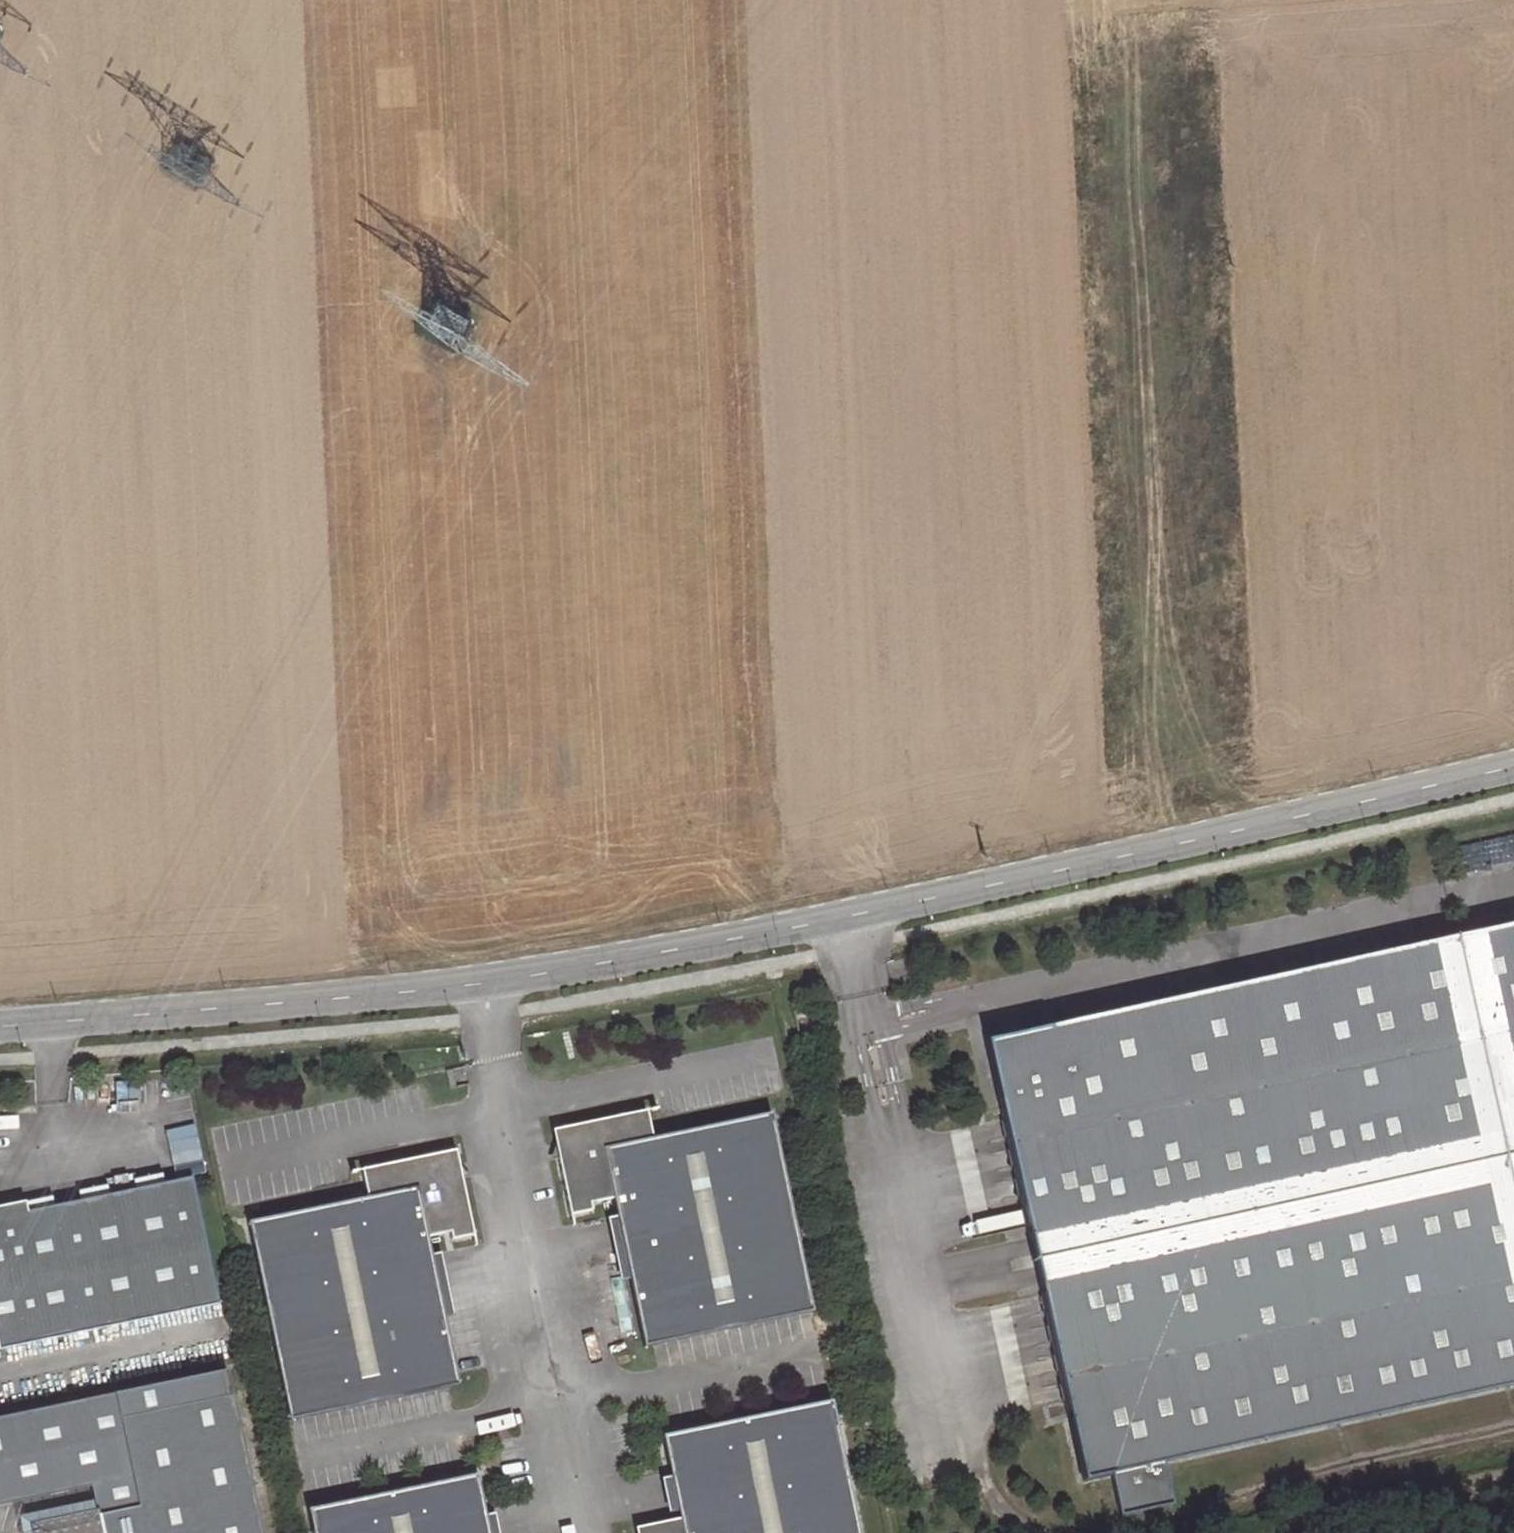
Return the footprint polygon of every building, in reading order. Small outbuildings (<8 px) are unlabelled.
[(986,1038),(1082,1479),(1110,1473),(1119,1515),(1173,1503),(1163,1461),(1513,1385),(1513,923),(986,1038)] [(650,1137),(644,1112),(551,1132),(570,1216),(591,1211),(590,1204),(612,1199),(644,1347),(811,1310),(768,1111),(650,1137)] [(368,1195),(248,1219),(289,1421),(459,1386),(428,1237),(451,1232),(452,1240),(474,1235),(457,1151),(363,1170),(368,1195)] [(191,1177),(26,1211),(24,1202),(0,1207),(0,1349),(217,1304),(191,1177)] [(0,1417),(0,1506),(92,1487),(97,1511),(98,1516),(137,1508),(118,1420),(232,1396),(226,1370),(0,1417)] [(29,1526),(30,1532),(260,1532),(232,1396),(118,1420),(137,1508),(98,1516),(97,1511),(29,1526)] [(663,1435),(680,1519),(636,1528),(637,1532),(859,1532),(832,1400),(663,1435)] [(309,1506),(315,1532),(490,1532),(478,1472),(309,1506)]
